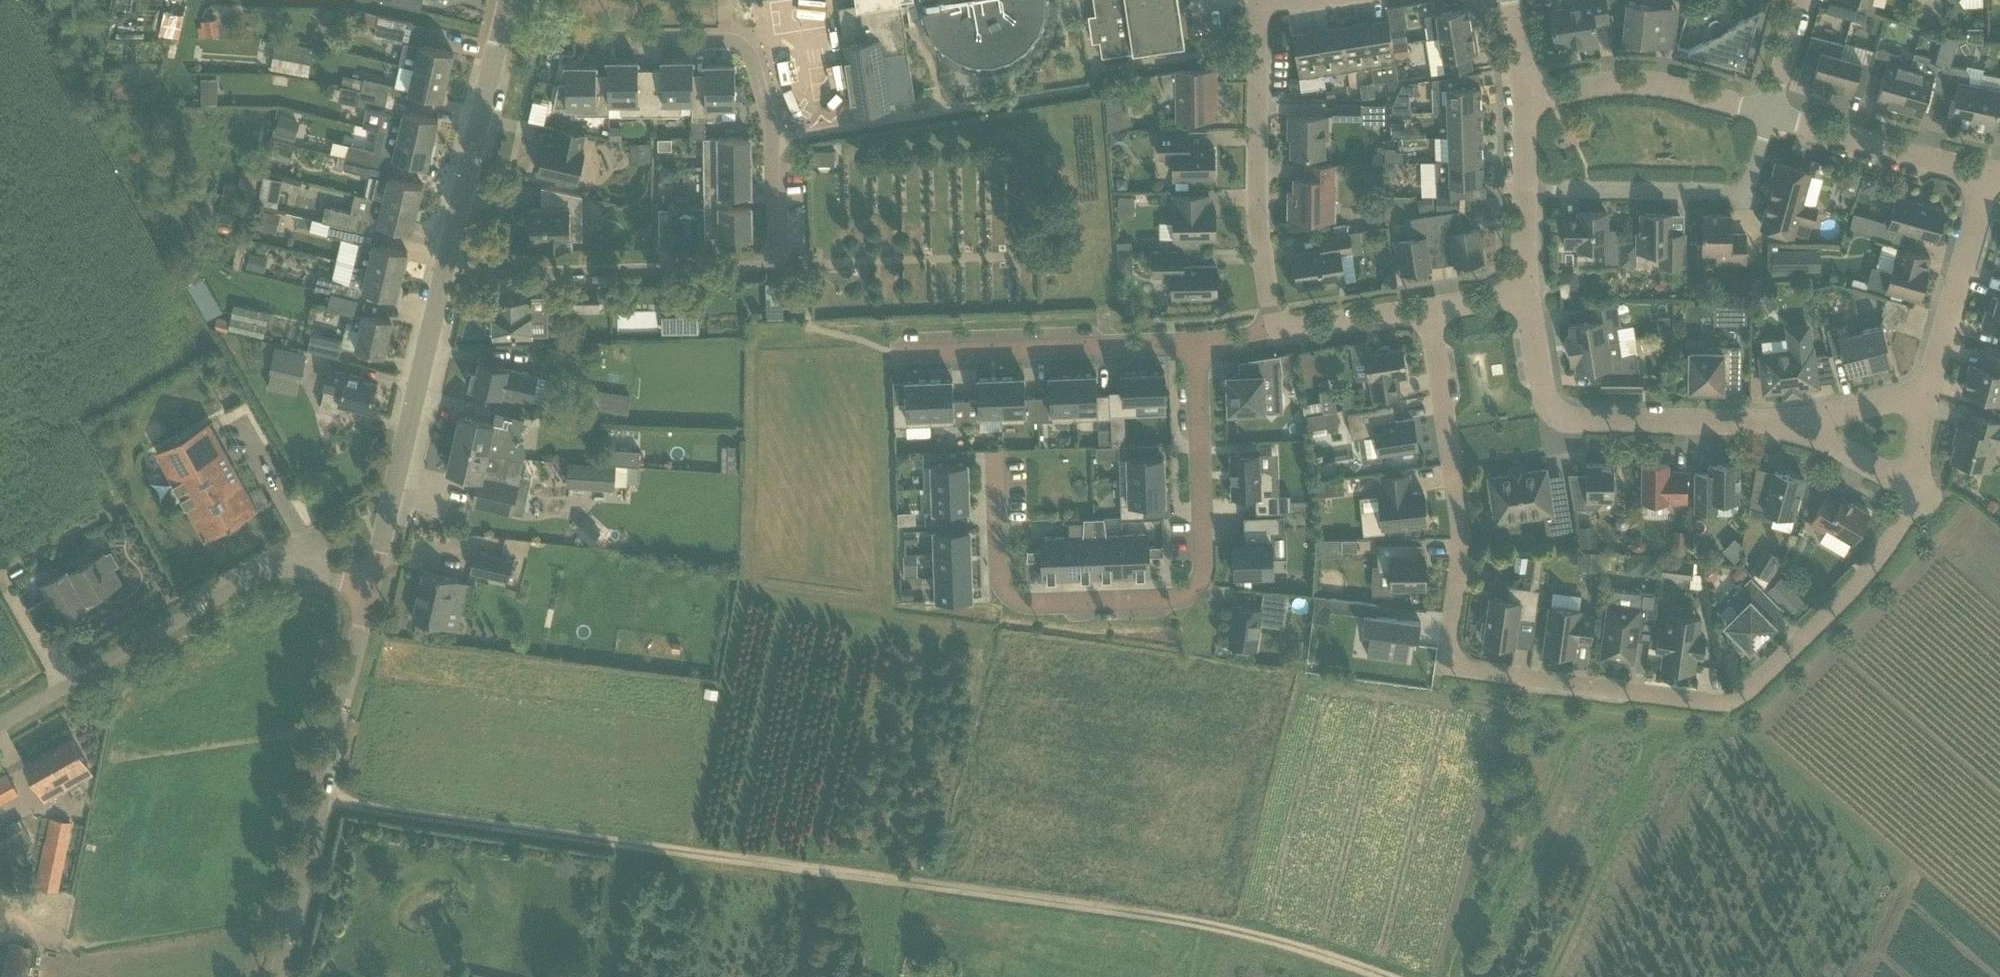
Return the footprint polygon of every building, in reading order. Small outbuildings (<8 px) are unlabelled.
[(422,10),(424,0),(381,0),(422,10)] [(924,10),(920,11),(927,31),(938,47),(955,59),(974,66),(994,66),(1013,60),(1029,48),(1042,32),(1048,13),(1048,0),(923,0),(924,10)] [(1091,34),(1092,41),(1100,40),(1102,56),(1185,44),(1184,40),(1183,40),(1180,22),(1180,21),(1181,21),(1181,20),(1180,20),(1177,1),(1178,1),(1178,0),(1177,0),(1094,0),(1097,21),(1089,22),(1091,34)] [(1609,22),(1605,0),(1581,0),(1582,6),(1551,10),(1554,29),(1552,29),(1549,32),(1551,40),(1554,43),(1556,42),(1556,45),(1580,41),(1581,47),(1598,45),(1595,24),(1609,22)] [(1867,13),(1873,15),(1876,4),(1870,2),(1871,0),(1859,0),(1857,10),(1867,13)] [(858,7),(858,6),(850,7),(850,5),(839,7),(845,47),(847,47),(848,55),(846,55),(854,113),(875,109),(874,103),(915,97),(900,1),(858,7)] [(1627,3),(1624,41),(1657,44),(1658,39),(1671,41),(1670,45),(1673,46),(1676,20),(1660,19),(1661,7),(1627,3)] [(1440,36),(1474,31),(1471,8),(1424,15),(1428,38),(1440,36)] [(1865,23),(1867,13),(1857,10),(1854,20),(1865,23)] [(1746,55),(1758,11),(1728,28),(1723,20),(1720,18),(1714,17),(1710,20),(1708,25),(1708,29),(1713,37),(1689,50),(1732,62),(1746,55)] [(367,12),(365,21),(377,24),(379,15),(367,12)] [(404,20),(379,15),(377,24),(375,36),(400,41),(404,20)] [(1869,16),(1866,26),(1879,30),(1882,20),(1869,16)] [(201,22),(203,37),(220,34),(218,19),(201,21),(201,22)] [(1365,24),(1372,67),(1396,63),(1389,20),(1365,24)] [(1372,67),(1365,24),(1341,28),(1348,71),(1372,67)] [(1405,27),(1391,29),(1391,31),(1393,44),(1407,42),(1405,29),(1405,27)] [(1348,71),(1341,28),(1317,31),(1324,74),(1348,71)] [(1324,74),(1317,31),(1293,35),(1299,78),(1301,90),(1325,86),(1324,74)] [(1443,59),(1478,54),(1474,31),(1440,36),(1443,59)] [(1939,46),(1955,51),(1958,39),(1942,35),(1939,46)] [(271,68),(309,76),(315,46),(277,39),(271,68)] [(1831,90),(1841,55),(1844,45),(1824,39),(1811,84),(1831,90)] [(400,64),(448,76),(454,52),(420,45),(404,42),(400,64)] [(1395,58),(1409,56),(1407,43),(1393,45),(1395,58)] [(1987,54),(1989,44),(1982,44),(1980,52),(1987,54)] [(1899,109),(1911,67),(1897,63),(1900,54),(1877,47),(1872,64),(1870,70),(1883,74),(1875,103),(1899,109)] [(1930,88),(1943,91),(1950,68),(1929,62),(1930,57),(1915,52),(1911,67),(1899,109),(1922,116),(1930,88)] [(1870,70),(1872,64),(1841,55),(1831,90),(1852,96),(1858,72),(1869,75),(1870,70)] [(608,62),(608,74),(609,74),(609,102),(621,102),(622,116),(651,115),(651,69),(638,69),(638,61),(608,62)] [(680,102),(692,102),(693,102),(693,74),(693,73),(693,61),(663,61),(663,69),(651,69),(651,115),(681,115),(680,102)] [(409,91),(443,99),(448,76),(400,64),(395,87),(409,90),(409,91)] [(705,73),(693,73),(693,74),(693,102),(692,102),(692,138),(704,138),(705,138),(705,119),(722,119),(722,106),(735,106),(735,65),(705,65),(705,73)] [(1971,128),(1980,85),(1969,82),(1970,74),(1967,68),(1951,65),(1950,68),(1943,91),(1942,95),(1954,98),(1950,120),(1958,121),(1957,125),(1971,128)] [(610,115),(609,102),(609,74),(608,74),(596,74),(596,66),(566,66),(566,82),(559,82),(553,107),(576,107),(576,115),(610,115)] [(1178,118),(1214,118),(1213,100),(1208,100),(1207,87),(1212,87),(1212,89),(1213,89),(1213,87),(1216,87),(1216,70),(1177,71),(1162,73),(1165,96),(1177,96),(1178,118)] [(1481,110),(1481,109),(1480,86),(1479,86),(1479,72),(1475,72),(1433,79),(1433,111),(1448,111),(1481,110)] [(342,86),(361,90),(387,96),(390,83),(365,78),(364,80),(344,75),(342,86)] [(1290,77),(1290,88),(1299,88),(1299,77),(1290,77)] [(201,78),(201,88),(218,88),(218,78),(201,78)] [(1392,112),(1409,112),(1408,93),(1414,93),(1414,82),(1403,84),(1397,96),(1392,105),(1392,112)] [(735,92),(735,101),(748,101),(743,84),(735,84),(735,92)] [(1375,97),(1373,84),(1361,85),(1362,98),(1375,97)] [(1980,85),(1971,128),(1985,131),(1986,127),(1994,129),(1999,105),(1999,89),(1980,85)] [(1334,88),(1326,89),(1327,98),(1335,97),(1334,88)] [(387,96),(361,90),(360,100),(359,102),(368,104),(363,125),(379,129),(433,142),(438,119),(405,111),(404,111),(385,107),(387,96)] [(542,121),(547,103),(530,99),(526,117),(542,121)] [(1361,119),(1361,104),(1332,104),(1332,118),(1361,119)] [(1385,104),(1378,104),(1361,104),(1361,119),(1361,123),(1385,123),(1385,104)] [(1107,131),(1116,128),(1117,130),(1132,125),(1127,109),(1123,110),(1112,113),(1107,115),(1107,131)] [(1448,111),(1448,136),(1482,135),(1481,110),(1448,111)] [(281,115),(275,133),(295,140),(301,121),(281,115)] [(1327,116),(1289,115),(1289,132),(1292,132),(1292,155),(1324,155),(1324,138),(1327,138),(1327,116)] [(1392,137),(1405,136),(1404,122),(1392,122),(1392,137)] [(622,140),(622,127),(610,127),(610,140),(622,140)] [(433,142),(379,129),(375,151),(350,145),(347,157),(373,163),(382,165),(385,154),(394,156),(394,157),(427,165),(433,142)] [(584,151),(582,150),(585,135),(559,129),(556,144),(545,142),(538,173),(557,177),(556,181),(572,185),(573,181),(577,182),(584,151)] [(1111,132),(1110,146),(1129,146),(1129,132),(1111,132)] [(1194,175),(1215,175),(1214,147),(1189,147),(1189,134),(1159,135),(1159,157),(1173,157),(1174,178),(1194,178),(1194,175)] [(1435,161),(1483,160),(1482,135),(1448,136),(1449,160),(1435,161)] [(750,166),(750,148),(747,148),(747,137),(705,138),(704,138),(704,166),(750,166)] [(658,149),(672,149),(672,138),(658,138),(658,149)] [(639,141),(639,161),(649,161),(649,142),(639,141)] [(280,145),(276,157),(275,158),(289,163),(294,149),(281,144),(280,145)] [(1385,149),(1385,162),(1403,162),(1403,152),(1397,152),(1394,148),(1385,149)] [(835,164),(835,150),(815,150),(815,164),(835,164)] [(1383,151),(1376,151),(1372,156),(1372,162),(1382,162),(1383,151)] [(372,175),(368,196),(417,208),(423,185),(389,177),(389,179),(379,176),(382,165),(373,163),(347,157),(344,169),(372,175)] [(1465,184),(1484,183),(1483,160),(1435,161),(1436,182),(1435,182),(1435,196),(1437,196),(1460,197),(1465,197),(1465,184)] [(1768,229),(1794,237),(1795,235),(1807,238),(1812,223),(1813,223),(1817,208),(1801,204),(1810,171),(1777,162),(1767,197),(1770,197),(1766,213),(1772,215),(1768,229)] [(1343,164),(1334,164),(1307,163),(1307,178),(1295,178),(1295,201),(1289,201),(1289,219),(1327,219),(1327,202),(1334,202),(1334,178),(1343,178),(1343,164)] [(1384,175),(1396,174),(1395,163),(1384,163),(1384,175)] [(748,184),(751,183),(750,166),(704,166),(705,201),(733,201),(733,195),(748,195),(748,184)] [(672,180),(672,168),(660,168),(660,180),(672,180)] [(243,169),(239,184),(259,189),(262,174),(243,169)] [(1847,171),(1845,179),(1858,182),(1860,175),(1847,171)] [(278,207),(284,179),(264,174),(257,203),(278,207)] [(1864,176),(1860,190),(1873,194),(1877,180),(1864,176)] [(1117,179),(1117,188),(1127,188),(1127,179),(1117,179)] [(542,208),(537,208),(530,208),(530,212),(526,212),(526,226),(531,226),(531,230),(538,230),(539,248),(571,248),(571,240),(583,240),(582,196),(541,186),(542,208)] [(368,196),(355,193),(352,206),(351,212),(326,206),(323,221),(358,230),(368,232),(371,221),(378,222),(378,224),(412,232),(417,208),(368,196)] [(1118,194),(1117,214),(1132,214),(1133,195),(1118,194)] [(1174,238),(1216,237),(1215,207),(1209,207),(1209,194),(1174,195),(1174,208),(1173,208),(1174,238)] [(1437,210),(1460,210),(1460,197),(1437,196),(1437,210)] [(1888,227),(1936,241),(1945,210),(1925,204),(1925,205),(1917,203),(1918,202),(1897,196),(1888,227)] [(1432,208),(1430,198),(1418,201),(1420,212),(1432,208)] [(748,225),(751,225),(751,206),(733,207),(733,201),(705,201),(705,237),(748,236),(748,225)] [(659,244),(672,244),(672,208),(659,209),(659,244)] [(281,214),(260,209),(256,227),(277,232),(281,214)] [(1435,214),(1443,265),(1444,264),(1454,262),(1454,263),(1455,263),(1456,265),(1483,260),(1481,245),(1483,245),(1481,228),(1459,231),(1459,227),(1461,224),(1459,210),(1435,214)] [(1565,218),(1565,248),(1578,248),(1606,249),(1608,213),(1579,212),(1579,218),(1565,218)] [(1661,252),(1660,263),(1660,265),(1684,265),(1684,234),(1670,234),(1671,213),(1642,213),(1641,233),(1638,233),(1638,251),(1661,252)] [(1850,229),(1873,235),(1877,220),(1854,213),(1850,229)] [(1398,258),(1400,258),(1403,273),(1430,269),(1430,267),(1431,266),(1441,264),(1441,265),(1443,265),(1435,214),(1411,218),(1413,231),(1416,233),(1416,238),(1395,241),(1398,258)] [(1745,263),(1746,233),(1731,233),(1731,214),(1703,214),(1702,248),(1717,248),(1717,262),(1745,263)] [(355,241),(358,230),(323,221),(320,220),(312,219),(310,230),(318,232),(329,234),(329,235),(342,238),(355,241)] [(1321,286),(1345,282),(1340,253),(1352,251),(1349,233),(1320,237),(1322,249),(1294,254),(1299,286),(1321,283),(1321,286)] [(355,263),(402,275),(408,251),(374,243),(374,245),(360,242),(355,241),(342,238),(337,259),(355,263)] [(1619,266),(1636,266),(1636,242),(1620,241),(1619,266)] [(1132,242),(1117,242),(1117,250),(1118,250),(1132,250),(1132,242)] [(1872,265),(1867,283),(1920,298),(1928,269),(1926,269),(1930,256),(1898,247),(1892,271),(1872,265)] [(1777,250),(1772,250),(1773,270),(1773,275),(1774,275),(1790,275),(1790,272),(1804,272),(1803,249),(1777,250)] [(1118,250),(1118,268),(1125,268),(1132,261),(1132,250),(1118,250)] [(1172,298),(1173,298),(1217,297),(1216,265),(1184,266),(1184,250),(1154,251),(1154,276),(1172,276),(1172,298)] [(246,269),(259,272),(262,255),(249,253),(246,269)] [(363,290),(397,298),(402,275),(355,263),(337,259),(332,280),(344,283),(350,284),(350,285),(363,288),(363,290)] [(224,310),(199,269),(185,277),(189,283),(187,284),(208,319),(224,310)] [(1559,274),(1560,282),(1569,281),(1571,295),(1572,303),(1580,301),(1576,271),(1568,273),(1567,272),(1559,274)] [(342,295),(344,283),(332,280),(319,277),(316,289),(342,295)] [(1561,297),(1571,295),(1569,281),(1560,282),(1559,283),(1561,297)] [(570,289),(571,305),(571,312),(599,311),(598,288),(570,289)] [(1768,291),(1753,300),(1760,313),(1776,304),(1768,291)] [(548,311),(555,311),(555,295),(493,297),(494,310),(496,310),(496,318),(494,318),(494,321),(490,323),(491,332),(494,334),(494,336),(532,335),(532,334),(548,334),(548,311)] [(1994,295),(1990,309),(1986,308),(1981,326),(1999,331),(1999,297),(1994,295)] [(1860,330),(1871,372),(1885,368),(1884,364),(1892,362),(1885,336),(1891,334),(1896,318),(1905,321),(1910,304),(1887,296),(1882,313),(1885,314),(1881,325),(1860,330)] [(1569,347),(1619,339),(1617,326),(1619,326),(1616,303),(1590,308),(1591,319),(1570,323),(1571,332),(1566,333),(1569,347)] [(1724,303),(1724,324),(1728,324),(1747,324),(1747,303),(1728,303),(1724,303)] [(383,354),(391,321),(365,315),(364,316),(350,313),(347,327),(361,330),(357,348),(383,354)] [(698,314),(680,314),(680,333),(698,333),(698,314)] [(228,329),(231,319),(219,317),(217,319),(214,328),(227,332),(228,329)] [(1669,317),(1657,319),(1659,331),(1671,329),(1669,317)] [(1846,323),(1836,326),(1827,328),(1833,354),(1842,351),(1848,373),(1856,371),(1857,375),(1871,372),(1860,330),(1849,333),(1846,323)] [(1765,390),(1798,387),(1816,384),(1812,349),(1811,349),(1808,326),(1788,328),(1790,337),(1761,341),(1763,354),(1761,355),(1765,390)] [(343,339),(321,334),(322,330),(313,328),(308,350),(339,357),(343,339)] [(1690,351),(1689,368),(1684,370),(1689,384),(1689,390),(1723,390),(1724,365),(1741,366),(1741,347),(1705,347),(1705,337),(1686,337),(1686,351),(1690,351)] [(1602,389),(1642,389),(1642,374),(1640,374),(1637,354),(1622,356),(1619,339),(1569,347),(1571,361),(1576,361),(1577,370),(1602,366),(1603,374),(1602,374),(1602,389)] [(1373,399),(1401,394),(1398,374),(1406,372),(1402,348),(1391,349),(1387,345),(1379,347),(1377,352),(1351,355),(1355,380),(1370,378),(1373,399)] [(300,383),(302,372),(306,354),(275,347),(275,350),(265,348),(262,359),(273,362),(269,376),(300,383)] [(1276,388),(1276,375),(1283,374),(1280,354),(1239,361),(1240,375),(1228,375),(1229,411),(1265,410),(1264,388),(1276,388)] [(1966,392),(1996,400),(1995,405),(1999,406),(1999,358),(1987,354),(1983,368),(1970,365),(1965,383),(1968,384),(1966,392)] [(507,367),(501,365),(481,360),(478,369),(473,368),(472,372),(468,374),(467,379),(469,383),(468,386),(501,394),(532,401),(538,375),(507,367)] [(337,410),(338,403),(370,410),(376,383),(362,379),(363,376),(328,369),(322,396),(320,408),(337,410)] [(1166,399),(1165,371),(1123,373),(1123,391),(1110,391),(1111,415),(1137,414),(1137,400),(1166,399)] [(1662,371),(1658,383),(1668,386),(1671,374),(1662,371)] [(1039,421),(1074,419),(1073,374),(1049,375),(1050,396),(1038,396),(1039,421)] [(1073,374),(1074,419),(1110,418),(1110,394),(1097,394),(1096,374),(1073,374)] [(1024,376),(1001,377),(1002,414),(1001,414),(1002,422),(1039,421),(1038,396),(1025,397),(1024,376)] [(980,415),(1001,414),(1002,414),(1001,377),(977,378),(978,399),(966,399),(966,423),(980,423),(980,415)] [(895,426),(931,424),(929,379),(905,380),(906,401),(894,402),(895,426)] [(952,379),(929,379),(931,424),(966,423),(966,399),(953,399),(952,379)] [(1323,412),(1323,411),(1335,409),(1332,387),(1319,389),(1321,401),(1303,404),(1305,415),(1323,412)] [(631,394),(595,389),(592,407),(628,412),(631,394)] [(1379,455),(1393,453),(1393,457),(1404,455),(1403,452),(1418,449),(1413,418),(1395,420),(1393,407),(1348,414),(1352,437),(1375,434),(1379,455)] [(1326,427),(1338,425),(1336,411),(1323,413),(1326,427)] [(515,458),(525,458),(526,452),(524,441),(520,440),(525,419),(496,412),(493,424),(461,416),(455,443),(515,458)] [(1972,414),(1967,429),(1961,427),(1951,460),(1983,468),(1990,443),(1999,446),(1999,422),(1972,414)] [(157,451),(200,529),(237,509),(242,518),(257,509),(209,422),(157,451)] [(1125,434),(1111,434),(1112,445),(1119,445),(1126,445),(1125,434)] [(511,513),(514,498),(520,477),(514,475),(520,472),(522,460),(524,460),(525,458),(515,458),(455,443),(448,471),(479,478),(473,504),(511,513)] [(1119,445),(1120,481),(1165,479),(1164,456),(1143,457),(1143,444),(1126,445),(1119,445)] [(736,472),(736,446),(722,446),(721,471),(736,472)] [(607,464),(616,464),(639,466),(640,450),(609,448),(607,464)] [(924,489),(932,488),(969,486),(968,463),(947,463),(947,451),(923,452),(924,489)] [(895,453),(896,467),(907,466),(910,463),(909,453),(895,453)] [(1230,480),(1231,480),(1232,498),(1255,497),(1256,513),(1291,512),(1290,494),(1273,495),(1272,472),(1260,467),(1260,453),(1230,454),(1231,470),(1230,470),(1230,472),(1231,472),(1231,479),(1230,479),(1230,480)] [(616,466),(609,465),(569,462),(567,486),(614,489),(616,466)] [(1738,500),(1739,464),(1735,464),(1733,462),(1724,462),(1722,464),(1718,464),(1714,468),(1710,468),(1709,473),(1696,473),(1695,510),(1717,510),(1717,500),(1738,500)] [(1687,501),(1687,472),(1668,471),(1668,463),(1643,463),(1643,501),(1668,502),(1668,501),(1687,501)] [(1614,464),(1586,464),(1586,496),(1572,496),(1574,508),(1594,508),(1598,507),(1601,504),(1602,500),(1614,500),(1614,464)] [(1546,469),(1522,472),(1489,478),(1490,482),(1488,485),(1489,494),(1492,496),(1496,521),(1545,513),(1548,532),(1571,528),(1566,496),(1550,499),(1546,469)] [(1795,518),(1805,479),(1774,471),(1769,492),(1753,488),(1748,514),(1773,521),(1775,512),(1795,518)] [(1409,473),(1389,475),(1379,476),(1381,493),(1378,494),(1379,509),(1361,511),(1364,535),(1385,532),(1384,529),(1406,526),(1406,529),(1420,527),(1420,523),(1427,523),(1423,491),(1411,492),(1409,473)] [(1343,477),(1323,480),(1325,495),(1345,493),(1343,477)] [(1166,503),(1165,479),(1120,481),(1121,517),(1145,516),(1145,504),(1166,503)] [(970,510),(969,486),(932,488),(933,511),(970,510)] [(906,502),(922,503),(922,487),(906,487),(906,502)] [(1854,541),(1870,513),(1843,497),(1841,501),(1828,494),(1811,523),(1824,531),(1828,526),(1854,541)] [(914,512),(897,512),(897,525),(914,524),(914,512)] [(1251,543),(1234,543),(1235,575),(1273,574),(1272,542),(1272,532),(1280,532),(1279,516),(1244,517),(1245,533),(1250,533),(1251,543)] [(1104,517),(1094,518),(1096,578),(1123,577),(1122,534),(1107,535),(1104,517)] [(1083,536),(1068,536),(1069,579),(1096,578),(1094,518),(1084,518),(1083,536)] [(601,532),(593,524),(583,535),(590,543),(601,532)] [(934,553),(971,552),(970,528),(933,530),(934,553)] [(1686,550),(1687,530),(1673,529),(1673,549),(1675,549),(1686,550)] [(916,531),(905,532),(905,543),(916,543),(916,531)] [(1149,533),(1122,534),(1123,577),(1151,576),(1150,555),(1163,554),(1163,546),(1150,546),(1149,533)] [(1595,535),(1580,537),(1581,548),(1597,545),(1595,535)] [(1068,536),(1040,537),(1041,550),(1027,551),(1028,559),(1041,559),(1042,580),(1069,579),(1068,536)] [(1631,542),(1631,548),(1635,552),(1641,552),(1645,548),(1645,543),(1641,539),(1636,538),(1631,542)] [(1341,551),(1357,550),(1357,539),(1341,539),(1341,551)] [(1698,557),(1706,549),(1697,540),(1690,549),(1698,557)] [(1407,586),(1426,585),(1426,568),(1422,567),(1422,557),(1406,557),(1405,544),(1378,544),(1378,571),(1391,571),(1391,586),(1393,586),(1393,591),(1407,590),(1407,586)] [(1772,579),(1782,554),(1762,547),(1752,571),(1772,579)] [(513,559),(474,549),(470,569),(509,578),(513,559)] [(1600,570),(1601,551),(1579,550),(1578,568),(1600,570)] [(97,595),(122,582),(113,567),(118,564),(112,552),(106,555),(104,551),(69,571),(68,570),(42,584),(43,586),(48,596),(28,607),(40,629),(61,617),(61,619),(87,605),(86,602),(90,600),(89,598),(96,594),(97,595)] [(934,553),(935,576),(972,575),(971,552),(934,553)] [(904,555),(904,563),(917,563),(917,555),(904,555)] [(1625,572),(1641,574),(1657,576),(1659,558),(1643,557),(1627,555),(1626,562),(1625,572)] [(1535,620),(1539,589),(1537,589),(1540,573),(1542,558),(1528,556),(1525,571),(1522,587),(1515,586),(1513,600),(1489,597),(1486,621),(1482,621),(1480,635),(1484,636),(1483,642),(1515,646),(1519,617),(1535,620)] [(1694,561),(1662,558),(1661,574),(1692,577),(1694,561)] [(1703,570),(1704,575),(1707,579),(1712,578),(1719,572),(1719,567),(1715,564),(1710,564),(1703,570)] [(1732,573),(1740,580),(1747,573),(1740,565),(1732,573)] [(448,605),(461,608),(467,584),(425,573),(422,587),(414,618),(443,625),(448,605)] [(972,575),(935,576),(936,599),(973,598),(972,575)] [(1780,576),(1767,589),(1790,613),(1804,600),(1780,576)] [(1772,624),(1782,613),(1751,581),(1730,601),(1740,611),(1727,624),(1737,635),(1735,638),(1734,641),(1735,645),(1737,647),(1741,648),(1744,647),(1747,645),(1750,648),(1773,625),(1772,624)] [(902,600),(914,599),(914,588),(902,589),(902,600)] [(1657,594),(1641,592),(1611,588),(1609,603),(1601,658),(1633,662),(1636,640),(1650,642),(1657,594)] [(1262,604),(1285,608),(1287,595),(1263,592),(1262,604)] [(1378,603),(1356,600),(1315,596),(1312,621),(1328,622),(1330,610),(1354,612),(1365,613),(1362,629),(1371,630),(1367,654),(1407,660),(1410,636),(1419,637),(1421,621),(1376,615),(1378,603)] [(1229,645),(1256,649),(1262,609),(1234,605),(1229,645)] [(1591,643),(1595,615),(1580,613),(1581,609),(1549,605),(1543,650),(1575,654),(1577,641),(1591,643)] [(1665,629),(1660,628),(1657,651),(1664,651),(1662,666),(1694,670),(1696,656),(1702,657),(1705,636),(1699,635),(1702,617),(1693,616),(1693,613),(1677,611),(1677,613),(1667,612),(1665,629)] [(92,775),(86,763),(72,737),(25,764),(45,801),(92,775)] [(17,791),(8,774),(0,778),(0,804),(18,793),(17,791)] [(58,893),(72,822),(50,818),(37,888),(58,893)] [(0,863),(34,842),(20,819),(0,832),(0,863)] [(33,947),(8,943),(2,976),(28,976),(33,947)]
